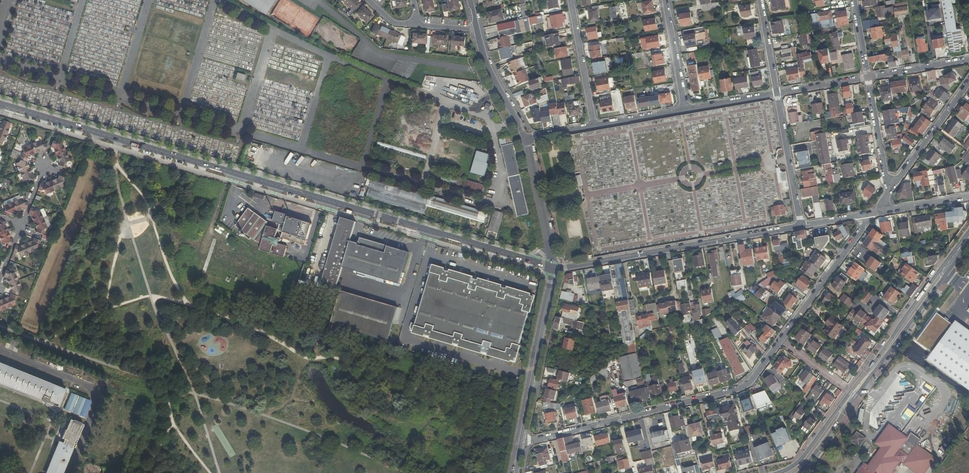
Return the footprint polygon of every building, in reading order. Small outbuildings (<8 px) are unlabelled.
[(265,12),(272,0),(247,0),(265,12)] [(353,12),(360,4),(355,0),(342,0),(352,9),(351,10),(353,12)] [(404,0),(395,0),(392,1),(394,8),(405,6),(404,0)] [(425,13),(434,11),(432,0),(423,0),(425,13)] [(560,0),(550,0),(551,8),(560,7),(559,2),(561,2),(560,0)] [(786,8),(785,0),(772,0),(772,2),(773,2),(774,10),(786,8)] [(942,4),(946,24),(947,34),(949,45),(951,52),(957,51),(956,44),(958,44),(965,42),(963,28),(957,29),(953,3),(961,2),(961,0),(942,0),(942,4)] [(644,13),(654,12),(652,1),(642,2),(644,13)] [(908,6),(907,1),(894,3),(895,8),(894,8),(896,17),(897,18),(898,17),(899,16),(899,15),(902,14),(902,15),(903,16),(904,16),(904,15),(904,14),(908,13),(907,6),(908,6)] [(447,6),(443,6),(445,14),(449,13),(458,11),(457,3),(447,6)] [(526,3),(521,4),(524,19),(529,18),(526,3)] [(715,3),(713,3),(701,5),(702,11),(717,8),(716,3),(715,3)] [(742,17),(752,15),(751,5),(741,7),(742,17)] [(895,13),(894,9),(885,10),(885,5),(876,6),(878,17),(895,13)] [(599,9),(599,6),(593,7),(594,10),(586,11),(587,17),(590,17),(591,22),(600,20),(599,13),(600,13),(599,9)] [(363,7),(357,13),(367,23),(373,16),(363,7)] [(939,8),(927,10),(929,19),(929,21),(941,19),(939,8)] [(490,24),(505,20),(503,10),(489,13),(490,19),(489,19),(490,24)] [(818,21),(833,18),(832,10),(831,10),(822,12),(816,13),(818,21)] [(839,26),(849,24),(847,11),(839,12),(837,13),(839,26)] [(686,13),(681,14),(679,14),(681,25),(692,23),(690,12),(686,13)] [(808,32),(813,31),(813,30),(824,28),(824,25),(832,24),(831,21),(833,20),(833,18),(818,21),(816,13),(812,14),(812,15),(813,21),(811,22),(812,26),(808,27),(808,32)] [(558,27),(563,26),(562,20),(564,20),(563,15),(556,16),(556,19),(554,20),(555,24),(557,23),(558,27)] [(524,19),(498,25),(501,38),(531,31),(529,18),(524,19)] [(646,31),(657,29),(656,18),(644,20),(646,31)] [(870,19),(871,24),(872,28),(879,26),(879,23),(878,18),(870,19)] [(783,22),(784,22),(784,20),(772,22),(774,33),(784,31),(783,22)] [(824,25),(824,28),(826,28),(828,28),(835,26),(834,20),(833,20),(831,21),(832,24),(824,25)] [(372,31),(387,38),(390,30),(375,23),(372,31)] [(883,37),(881,26),(879,26),(872,28),(874,39),(883,37)] [(599,38),(598,31),(597,27),(588,28),(589,39),(599,38)] [(705,27),(683,30),(686,47),(697,45),(698,45),(703,45),(708,44),(705,27)] [(747,39),(756,37),(755,27),(745,29),(747,39)] [(390,30),(387,38),(400,45),(404,37),(390,30)] [(555,46),(560,45),(559,39),(561,39),(560,33),(546,36),(548,47),(555,46)] [(829,34),(832,50),(837,49),(841,49),(839,38),(838,33),(829,34)] [(426,48),(429,48),(430,38),(427,37),(427,36),(413,34),(412,43),(426,45),(426,48)] [(808,45),(809,45),(808,42),(807,42),(806,39),(805,34),(800,35),(801,39),(801,42),(802,45),(807,45),(808,45)] [(934,40),(935,48),(949,45),(947,34),(943,35),(944,38),(934,40)] [(644,49),(660,46),(659,35),(642,38),(644,49)] [(898,51),(901,51),(899,36),(898,36),(897,35),(884,37),(885,42),(890,41),(891,43),(892,43),(894,52),(898,51)] [(430,38),(429,48),(432,48),(432,46),(446,47),(447,38),(433,37),(433,38),(430,38)] [(925,38),(917,39),(919,52),(927,51),(926,48),(928,48),(927,43),(925,43),(925,38)] [(452,52),(456,53),(457,48),(466,49),(467,40),(453,39),(452,52)] [(592,56),(602,54),(600,44),(590,46),(592,56)] [(511,46),(500,49),(502,60),(513,57),(511,46)] [(562,48),(556,49),(557,58),(568,56),(567,47),(562,48)] [(750,57),(752,67),(760,65),(758,49),(749,51),(750,57)] [(829,49),(816,51),(818,64),(831,61),(830,51),(829,49)] [(664,56),(663,56),(662,53),(653,55),(655,64),(665,63),(664,56)] [(799,68),(801,78),(806,77),(804,63),(803,60),(812,58),(811,53),(807,54),(806,53),(802,53),(797,54),(798,62),(799,68)] [(888,56),(887,53),(869,57),(870,62),(884,59),(884,61),(888,60),(888,56)] [(846,70),(855,69),(852,54),(844,55),(846,70)] [(888,60),(889,67),(899,66),(898,61),(894,62),(893,55),(888,56),(888,60)] [(519,59),(509,63),(514,74),(524,71),(519,59)] [(608,71),(606,61),(598,62),(593,63),(595,73),(603,72),(607,71),(608,71)] [(699,77),(697,64),(688,66),(691,79),(699,77)] [(573,65),(563,66),(564,68),(562,69),(563,71),(564,71),(564,72),(565,75),(574,74),(572,65),(573,65)] [(711,77),(714,76),(713,69),(709,69),(709,65),(698,67),(700,79),(711,77)] [(795,78),(801,78),(799,68),(787,70),(789,81),(794,80),(794,79),(795,78)] [(524,71),(514,74),(512,75),(517,87),(531,81),(526,70),(524,71)] [(654,72),(655,82),(667,80),(665,70),(654,72)] [(937,80),(935,70),(932,71),(927,72),(929,82),(937,81),(937,80)] [(244,79),(246,74),(237,71),(235,77),(244,79)] [(758,71),(750,73),(751,78),(753,78),(754,86),(764,85),(762,74),(759,75),(758,71)] [(941,85),(950,91),(952,89),(949,85),(957,80),(953,73),(945,78),(940,79),(941,85)] [(581,82),(580,76),(565,79),(566,85),(581,82)] [(747,76),(734,79),(736,89),(749,87),(747,76)] [(699,77),(691,79),(693,91),(702,89),(699,77)] [(600,91),(611,89),(609,78),(598,80),(600,91)] [(723,92),(733,90),(731,78),(721,80),(723,92)] [(534,90),(542,87),(539,79),(531,82),(534,90)] [(921,90),(919,79),(910,81),(912,92),(921,90)] [(907,80),(891,83),(891,87),(893,94),(909,91),(907,80)] [(848,115),(853,114),(863,112),(862,108),(852,110),(849,93),(850,93),(850,90),(848,90),(847,87),(844,88),(848,115)] [(893,94),(891,87),(882,89),(884,101),(894,99),(893,94)] [(938,98),(944,103),(949,96),(941,90),(936,97),(938,98)] [(661,104),(672,102),(670,93),(659,95),(661,104)] [(837,93),(833,94),(837,117),(841,116),(837,93)] [(938,98),(936,97),(930,93),(927,95),(932,98),(936,101),(938,98)] [(837,117),(833,94),(828,95),(833,118),(837,117)] [(549,99),(548,95),(537,99),(536,96),(535,97),(532,95),(527,97),(523,98),(527,108),(549,99)] [(604,112),(614,110),(612,95),(601,97),(603,106),(601,106),(602,110),(603,110),(604,112)] [(636,103),(635,96),(625,97),(627,108),(637,107),(636,103)] [(911,106),(920,100),(918,97),(911,102),(911,106)] [(929,115),(931,116),(939,105),(935,102),(931,99),(923,110),(920,114),(922,115),(923,116),(926,118),(929,115)] [(575,106),(574,102),(568,102),(570,115),(581,113),(580,105),(577,106),(575,106)] [(559,114),(558,104),(557,103),(549,105),(551,115),(559,114)] [(565,103),(558,104),(559,114),(559,115),(567,114),(565,103)] [(968,103),(967,104),(964,108),(963,107),(962,109),(963,110),(959,116),(966,121),(968,116),(968,103)] [(822,104),(815,105),(813,105),(815,114),(824,113),(822,104)] [(789,109),(792,125),(800,124),(797,107),(789,109)] [(910,107),(906,123),(911,127),(912,125),(910,124),(913,111),(916,114),(920,117),(922,115),(920,114),(911,107),(910,107)] [(887,125),(897,124),(895,109),(884,111),(887,125)] [(855,128),(865,126),(863,112),(853,114),(855,128)] [(923,135),(932,123),(928,120),(926,118),(923,116),(922,118),(915,127),(914,129),(920,133),(923,135)] [(963,125),(955,119),(946,132),(954,138),(963,125)] [(7,134),(10,126),(9,126),(11,122),(4,120),(3,123),(2,123),(1,125),(0,125),(0,131),(7,134)] [(919,135),(920,133),(914,129),(911,127),(906,123),(904,128),(918,137),(919,135)] [(887,129),(889,140),(892,140),(898,139),(896,127),(887,129)] [(906,135),(907,133),(905,131),(904,130),(902,138),(912,145),(914,141),(906,135)] [(816,135),(821,134),(820,131),(816,131),(816,132),(811,133),(813,142),(817,141),(816,135)] [(825,165),(831,164),(836,163),(835,156),(830,157),(828,142),(833,141),(831,132),(826,133),(821,134),(816,135),(817,141),(820,154),(822,166),(825,165)] [(573,134),(567,135),(573,158),(576,158),(572,139),(574,139),(573,134)] [(503,144),(512,142),(511,135),(500,137),(501,145),(503,144)] [(859,156),(871,154),(869,135),(857,136),(859,156)] [(40,139),(31,143),(36,153),(39,152),(38,150),(41,149),(45,150),(47,144),(45,143),(43,144),(42,143),(40,139)] [(840,152),(848,151),(846,141),(848,140),(848,139),(838,141),(840,152)] [(908,150),(911,146),(901,139),(898,139),(892,140),(894,148),(903,147),(908,150)] [(944,140),(940,145),(939,146),(951,154),(956,147),(944,139),(944,140)] [(56,141),(54,140),(51,146),(55,148),(56,151),(55,152),(56,155),(66,151),(62,142),(59,144),(57,143),(56,141)] [(526,203),(512,142),(503,144),(511,181),(518,214),(528,212),(526,203)] [(36,153),(31,143),(23,147),(24,150),(24,152),(22,152),(21,155),(27,158),(29,154),(32,153),(33,154),(36,153)] [(936,162),(941,156),(932,149),(925,159),(933,164),(935,161),(936,162)] [(492,154),(477,150),(470,173),(485,177),(492,154)] [(70,159),(66,151),(56,155),(57,158),(59,158),(60,161),(59,164),(65,167),(66,164),(65,163),(66,161),(70,159)] [(809,151),(798,153),(800,166),(811,164),(809,151)] [(21,155),(20,158),(21,159),(20,161),(17,162),(20,171),(30,167),(29,164),(27,164),(26,161),(27,158),(21,155)] [(870,157),(862,158),(864,170),(867,169),(867,171),(872,170),(870,157)] [(955,167),(956,166),(947,160),(944,169),(947,168),(955,167)] [(854,168),(853,163),(842,165),(845,178),(855,177),(854,172),(856,171),(855,168),(854,168)] [(829,184),(835,183),(831,164),(825,165),(825,170),(827,170),(828,176),(827,176),(829,184)] [(30,167),(20,171),(24,179),(27,178),(29,179),(30,180),(33,181),(35,175),(31,173),(30,171),(31,170),(30,167)] [(957,175),(955,167),(947,168),(947,170),(946,171),(948,177),(949,176),(950,178),(957,175)] [(780,183),(784,182),(788,181),(786,172),(783,172),(781,171),(781,168),(777,169),(780,183)] [(818,185),(815,170),(803,172),(805,187),(818,185)] [(443,171),(443,172),(441,180),(441,181),(461,187),(464,177),(443,171)] [(915,187),(928,185),(926,171),(913,173),(915,187)] [(51,180),(55,189),(63,186),(62,182),(63,180),(65,180),(66,177),(59,174),(58,178),(54,180),(54,178),(51,180)] [(488,210),(372,177),(366,197),(424,213),(426,206),(484,222),(488,210)] [(465,178),(463,187),(483,193),(486,184),(465,178)] [(937,192),(946,191),(944,179),(935,180),(937,192)] [(46,193),(55,189),(51,180),(48,181),(48,182),(45,183),(41,182),(39,188),(41,189),(43,189),(45,190),(46,193)] [(913,197),(911,183),(905,184),(898,194),(899,200),(913,197)] [(819,195),(818,186),(816,187),(802,189),(804,197),(814,196),(819,195)] [(870,198),(876,190),(870,186),(864,194),(870,198)] [(856,201),(854,192),(840,195),(842,204),(856,201)] [(21,197),(12,201),(17,211),(20,209),(20,208),(22,207),(26,208),(28,203),(26,202),(25,202),(23,201),(21,197)] [(820,202),(822,212),(835,210),(833,197),(820,199),(820,202)] [(4,211),(2,213),(9,216),(10,212),(13,211),(14,212),(17,211),(12,201),(4,205),(6,208),(5,210),(4,211)] [(785,207),(784,205),(771,207),(773,216),(786,214),(785,211),(787,211),(786,207),(785,207)] [(261,244),(260,248),(261,249),(268,223),(263,222),(266,218),(249,206),(235,225),(241,229),(261,244)] [(34,221),(44,217),(40,209),(36,210),(35,210),(34,208),(32,207),(29,213),(33,215),(34,218),(33,218),(34,221)] [(268,223),(261,249),(285,256),(288,245),(279,243),(279,241),(282,240),(283,239),(284,237),(306,244),(314,215),(290,208),(289,211),(278,208),(274,221),(285,224),(282,233),(279,233),(276,235),(273,234),(276,226),(268,223)] [(489,232),(488,234),(496,237),(504,211),(495,209),(489,232)] [(956,212),(946,213),(947,223),(957,221),(956,212)] [(947,223),(946,213),(935,215),(937,224),(947,223)] [(913,218),(915,233),(925,231),(924,228),(933,226),(931,215),(913,218)] [(357,221),(341,216),(331,248),(320,284),(336,289),(342,270),(343,266),(351,240),(357,221)] [(47,226),(44,217),(34,221),(36,224),(37,224),(38,228),(37,231),(43,234),(44,231),(43,229),(44,227),(47,226)] [(0,219),(0,222),(0,223),(0,234),(9,230),(8,227),(6,228),(5,225),(6,221),(0,219)] [(908,221),(899,223),(901,237),(911,235),(908,221)] [(893,230),(891,222),(881,224),(883,232),(893,230)] [(216,230),(222,233),(225,228),(218,225),(216,230)] [(850,236),(848,232),(845,227),(843,225),(837,226),(840,230),(834,234),(837,241),(844,237),(846,240),(850,236)] [(874,229),(869,236),(878,242),(881,239),(883,236),(874,229)] [(0,234),(0,236),(3,243),(6,242),(8,242),(9,244),(11,245),(14,239),(10,237),(9,234),(10,234),(9,230),(0,234)] [(803,240),(801,231),(796,232),(797,237),(794,238),(795,241),(796,241),(797,241),(798,245),(802,244),(802,240),(803,240)] [(803,243),(816,241),(816,238),(815,234),(812,235),(812,238),(807,239),(806,231),(801,231),(803,240),(803,243)] [(222,248),(227,236),(221,234),(216,245),(222,248)] [(358,242),(351,240),(343,266),(362,272),(405,284),(415,252),(387,244),(360,236),(358,242)] [(823,252),(831,241),(830,240),(829,236),(816,238),(816,241),(818,248),(823,252)] [(869,236),(863,244),(872,251),(873,250),(877,254),(880,251),(884,246),(878,242),(869,236)] [(25,242),(29,251),(38,248),(37,244),(37,243),(40,242),(40,239),(34,237),(33,240),(30,242),(29,240),(25,242)] [(782,264),(785,263),(783,253),(782,245),(781,246),(780,240),(775,241),(777,253),(780,252),(782,264)] [(888,245),(893,253),(899,249),(895,241),(888,245)] [(21,255),(29,251),(25,242),(22,243),(23,244),(20,246),(16,245),(14,251),(17,252),(18,251),(20,252),(21,255)] [(743,266),(756,263),(753,249),(747,251),(747,250),(746,250),(745,245),(740,246),(743,266)] [(771,260),(768,248),(761,250),(761,248),(756,249),(758,262),(771,260)] [(709,255),(713,277),(719,276),(716,261),(715,254),(717,253),(717,251),(712,252),(713,254),(709,255)] [(819,267),(820,268),(825,261),(824,259),(825,257),(818,252),(811,262),(819,267)] [(916,262),(915,255),(913,256),(912,252),(908,252),(905,252),(906,253),(902,254),(903,258),(906,260),(909,259),(910,263),(916,262)] [(705,265),(703,253),(700,253),(700,256),(694,257),(696,267),(705,265)] [(936,263),(938,260),(937,256),(926,258),(928,266),(935,265),(936,263)] [(873,257),(867,265),(876,271),(882,263),(873,257)] [(819,267),(811,262),(807,259),(803,265),(804,266),(802,269),(812,277),(819,267)] [(684,260),(674,261),(676,274),(686,272),(685,269),(684,260)] [(854,266),(847,274),(856,281),(865,269),(856,263),(854,266)] [(901,275),(910,281),(912,277),(915,278),(919,272),(917,271),(907,263),(902,270),(904,271),(901,275)] [(445,267),(433,264),(420,309),(413,331),(425,334),(426,333),(430,335),(430,336),(454,343),(454,342),(459,343),(459,344),(483,352),(483,351),(488,352),(488,353),(512,360),(512,359),(515,360),(516,357),(517,357),(521,344),(520,344),(530,312),(531,312),(535,299),(534,299),(535,296),(532,295),(532,293),(508,286),(507,287),(503,286),(503,285),(479,277),(479,279),(474,277),(474,276),(450,269),(450,270),(445,269),(445,267)] [(623,264),(611,266),(612,270),(616,269),(619,285),(614,286),(615,287),(621,286),(623,299),(621,299),(621,302),(629,301),(623,264)] [(9,284),(18,280),(15,271),(11,272),(9,272),(9,270),(6,270),(4,276),(7,277),(8,280),(7,281),(9,284)] [(734,286),(743,284),(742,275),(741,275),(741,270),(738,271),(737,270),(732,270),(733,276),(732,276),(734,286)] [(654,273),(656,285),(667,283),(665,271),(654,273)] [(566,277),(565,283),(576,285),(574,273),(573,273),(573,274),(568,275),(566,277)] [(645,275),(638,277),(640,288),(653,285),(651,273),(645,274),(645,275)] [(759,284),(764,288),(773,282),(776,279),(780,276),(777,274),(768,279),(759,284)] [(842,274),(833,286),(840,291),(849,279),(842,274)] [(603,291),(615,289),(615,287),(614,286),(613,275),(608,275),(601,277),(602,288),(603,291)] [(792,285),(803,293),(812,281),(803,276),(797,284),(794,282),(792,285)] [(595,289),(602,288),(601,277),(588,279),(590,290),(595,289)] [(22,288),(18,280),(9,284),(10,287),(11,287),(12,289),(11,293),(17,295),(18,293),(18,291),(19,289),(22,288)] [(684,281),(677,282),(679,290),(685,289),(684,281)] [(778,294),(785,285),(781,282),(776,288),(775,287),(776,286),(774,285),(773,286),(773,285),(771,289),(778,294)] [(906,294),(911,297),(919,287),(918,287),(914,284),(910,289),(906,294)] [(628,348),(636,341),(633,325),(632,316),(629,301),(621,302),(621,299),(623,299),(621,286),(615,287),(615,289),(623,337),(625,347),(628,348)] [(760,298),(766,291),(762,288),(761,289),(759,287),(756,290),(758,292),(756,295),(760,298)] [(894,304),(901,294),(892,287),(884,297),(894,304)] [(712,289),(708,290),(702,291),(704,303),(714,301),(712,289)] [(867,289),(860,300),(866,304),(874,294),(867,289)] [(398,306),(340,290),(331,324),(388,340),(398,306)] [(740,296),(744,293),(742,290),(736,293),(735,290),(732,290),(733,297),(734,300),(740,296)] [(784,303),(792,308),(798,299),(797,298),(799,295),(793,291),(784,303)] [(563,292),(561,299),(574,302),(575,295),(563,292)] [(16,298),(17,295),(11,293),(9,296),(7,297),(6,297),(3,298),(7,307),(15,304),(14,300),(15,298),(16,298)] [(829,306),(835,297),(830,293),(823,302),(829,306)] [(842,297),(840,300),(850,307),(854,301),(844,294),(842,297)] [(722,303),(724,306),(734,300),(733,297),(722,303)] [(724,306),(726,308),(736,302),(734,300),(724,306)] [(657,306),(658,313),(661,312),(662,315),(670,314),(670,312),(678,311),(678,310),(682,309),(681,305),(680,302),(677,302),(677,301),(669,303),(660,304),(660,305),(657,306)] [(694,322),(700,321),(700,320),(700,316),(702,315),(700,301),(691,303),(693,314),(694,322)] [(656,303),(647,305),(649,314),(638,317),(640,328),(652,325),(651,320),(659,319),(658,313),(657,306),(656,303)] [(565,307),(562,317),(578,321),(581,308),(567,304),(566,307),(565,307)] [(684,324),(691,322),(694,322),(693,314),(689,315),(689,311),(690,311),(689,304),(681,305),(682,309),(682,312),(687,312),(687,315),(683,316),(684,321),(684,324)] [(883,320),(890,311),(881,304),(874,313),(877,316),(874,319),(867,314),(867,313),(861,309),(854,319),(860,323),(861,322),(867,326),(867,327),(870,330),(871,329),(876,333),(885,321),(883,320)] [(776,318),(779,314),(770,308),(763,317),(773,324),(777,319),(776,318)] [(704,318),(706,317),(711,314),(710,309),(703,310),(704,318)] [(932,353),(953,325),(937,313),(915,341),(932,353)] [(557,316),(554,328),(560,329),(561,325),(561,322),(564,322),(565,322),(567,324),(575,325),(577,325),(576,329),(581,330),(580,334),(587,335),(588,332),(584,331),(586,323),(578,321),(562,317),(557,316)] [(744,328),(733,316),(731,318),(725,323),(733,331),(732,331),(735,335),(742,330),(744,328)] [(839,331),(842,326),(832,318),(828,324),(830,325),(825,332),(835,339),(840,332),(839,331)] [(956,321),(953,325),(932,353),(927,359),(968,390),(968,331),(956,321)] [(766,343),(777,331),(765,323),(761,327),(764,330),(763,331),(765,332),(765,331),(767,332),(761,339),(766,343)] [(744,329),(750,335),(753,332),(747,326),(744,329)] [(796,338),(805,345),(813,335),(803,328),(796,338)] [(745,372),(729,337),(724,339),(723,337),(719,338),(737,376),(745,372)] [(870,346),(872,343),(864,337),(854,351),(862,357),(864,354),(870,346)] [(566,342),(564,348),(573,351),(576,340),(567,338),(566,342)] [(816,354),(822,347),(813,340),(808,348),(816,354)] [(751,358),(758,349),(754,345),(749,351),(746,349),(744,352),(751,358)] [(819,356),(828,362),(834,354),(825,348),(819,356)] [(622,374),(624,383),(643,378),(641,369),(642,369),(641,366),(640,366),(637,354),(621,358),(623,366),(620,367),(622,374)] [(828,362),(831,365),(837,357),(834,354),(828,362)] [(607,365),(610,377),(622,374),(620,367),(617,357),(612,361),(607,365)] [(781,357),(774,366),(776,367),(781,374),(786,368),(792,366),(791,360),(790,361),(785,357),(781,357)] [(845,373),(851,365),(840,357),(834,365),(845,373)] [(0,383),(59,406),(66,388),(42,379),(0,362),(0,382),(0,383)] [(591,378),(592,381),(610,377),(607,365),(606,366),(591,378)] [(706,374),(703,365),(692,368),(697,386),(700,385),(701,387),(704,386),(704,384),(708,383),(708,381),(706,374)] [(80,374),(82,369),(73,366),(71,370),(80,374)] [(722,383),(723,384),(729,382),(728,381),(732,379),(730,374),(724,376),(720,367),(717,368),(721,378),(719,379),(721,383),(722,383)] [(781,374),(776,367),(772,371),(784,385),(788,381),(781,374)] [(712,386),(721,383),(719,379),(721,378),(717,368),(712,370),(716,379),(713,380),(713,379),(711,379),(711,380),(710,381),(712,386)] [(812,387),(817,379),(815,376),(809,372),(811,370),(808,369),(807,371),(806,372),(801,379),(808,385),(810,382),(812,383),(810,385),(812,387)] [(560,380),(568,382),(571,373),(560,370),(559,374),(558,380),(560,380)] [(801,379),(806,372),(803,370),(798,377),(801,379)] [(645,375),(651,398),(663,395),(662,390),(658,377),(651,378),(650,374),(645,375)] [(776,397),(785,392),(776,378),(775,379),(772,375),(765,379),(776,397)] [(682,379),(685,391),(694,389),(691,377),(682,379)] [(558,390),(560,380),(558,380),(552,378),(550,388),(558,390)] [(825,391),(831,383),(828,381),(823,389),(817,385),(812,391),(819,397),(824,391),(825,391)] [(674,383),(671,383),(668,384),(670,393),(679,391),(677,382),(674,383)] [(926,392),(932,395),(935,388),(929,385),(926,392)] [(545,402),(552,403),(552,399),(555,400),(557,391),(547,388),(546,394),(545,398),(544,402),(545,402)] [(648,400),(645,388),(638,390),(639,391),(632,393),(635,403),(644,401),(644,402),(649,401),(648,400)] [(617,407),(629,404),(627,395),(619,397),(618,395),(617,391),(613,392),(617,407)] [(764,391),(753,395),(757,403),(758,408),(767,404),(768,405),(768,404),(772,402),(767,394),(765,395),(764,391)] [(78,394),(72,392),(65,408),(72,411),(78,394)] [(830,406),(835,399),(828,393),(821,403),(824,405),(826,403),(830,406)] [(86,397),(80,395),(73,411),(80,414),(86,397)] [(741,400),(744,408),(757,403),(753,395),(741,400)] [(93,401),(87,398),(81,414),(87,417),(93,401)] [(597,413),(593,399),(584,401),(588,415),(597,413)] [(597,404),(599,414),(613,410),(610,400),(597,404)] [(721,409),(723,417),(724,423),(728,422),(731,431),(739,429),(740,429),(741,429),(739,421),(738,421),(737,415),(738,414),(737,409),(735,409),(734,405),(721,409)] [(798,406),(790,417),(792,418),(794,416),(801,421),(807,413),(798,406)] [(579,417),(577,407),(565,410),(566,414),(567,414),(568,420),(579,417)] [(709,420),(723,417),(721,409),(707,412),(709,420)] [(862,423),(865,410),(861,409),(858,417),(857,417),(856,421),(862,423)] [(557,420),(555,412),(545,414),(548,423),(557,420)] [(689,425),(687,418),(680,420),(679,416),(671,418),(673,428),(682,426),(682,430),(686,429),(686,426),(689,425)] [(804,426),(810,430),(817,421),(811,417),(804,426)] [(70,418),(66,429),(64,428),(61,436),(64,438),(62,442),(58,441),(45,472),(60,472),(73,442),(75,442),(82,423),(70,418)] [(704,434),(701,422),(689,425),(692,437),(704,434)] [(788,425),(794,435),(797,430),(790,423),(788,425)] [(902,460),(896,455),(901,447),(910,454),(905,462),(920,472),(924,472),(936,457),(918,443),(915,446),(907,439),(908,437),(890,424),(881,436),(886,441),(883,446),(869,464),(866,462),(857,472),(892,472),(902,460)] [(785,429),(784,427),(777,430),(778,432),(772,434),(778,447),(786,444),(785,443),(791,440),(786,428),(785,429)] [(642,429),(626,433),(629,444),(644,440),(642,429)] [(671,439),(669,431),(665,432),(664,431),(660,432),(660,430),(656,431),(657,433),(653,434),(655,443),(671,439)] [(861,446),(867,438),(858,431),(852,439),(861,446)] [(597,446),(611,442),(609,433),(595,437),(597,446)] [(726,443),(723,433),(712,436),(714,446),(726,443)] [(565,438),(568,453),(574,452),(572,445),(571,445),(575,444),(573,436),(565,438)] [(886,441),(881,436),(877,441),(883,446),(886,441)] [(584,439),(585,447),(594,445),(593,437),(584,439)] [(565,458),(569,457),(568,453),(565,438),(558,440),(559,440),(560,444),(561,446),(562,451),(566,450),(567,451),(563,452),(565,458)] [(626,448),(623,440),(615,442),(619,455),(623,454),(622,449),(626,448)] [(677,453),(678,452),(691,449),(689,440),(675,443),(677,453)] [(774,456),(769,443),(755,448),(761,462),(774,456)] [(551,459),(548,448),(537,451),(541,465),(548,464),(547,460),(551,459)] [(652,450),(641,453),(642,460),(646,459),(654,458),(652,450)] [(750,451),(736,455),(739,469),(753,465),(750,451)] [(679,472),(701,472),(696,452),(692,453),(689,454),(691,467),(678,470),(679,472)] [(704,470),(711,468),(711,467),(716,466),(714,457),(702,460),(704,470)] [(732,467),(730,457),(718,460),(720,470),(732,467)] [(629,469),(631,468),(628,459),(624,460),(623,458),(618,459),(620,469),(622,469),(625,468),(628,468),(629,469)] [(646,459),(648,466),(639,469),(640,472),(654,472),(653,468),(656,468),(656,466),(654,458),(646,459)] [(662,465),(656,466),(656,468),(658,472),(664,472),(662,465)]
